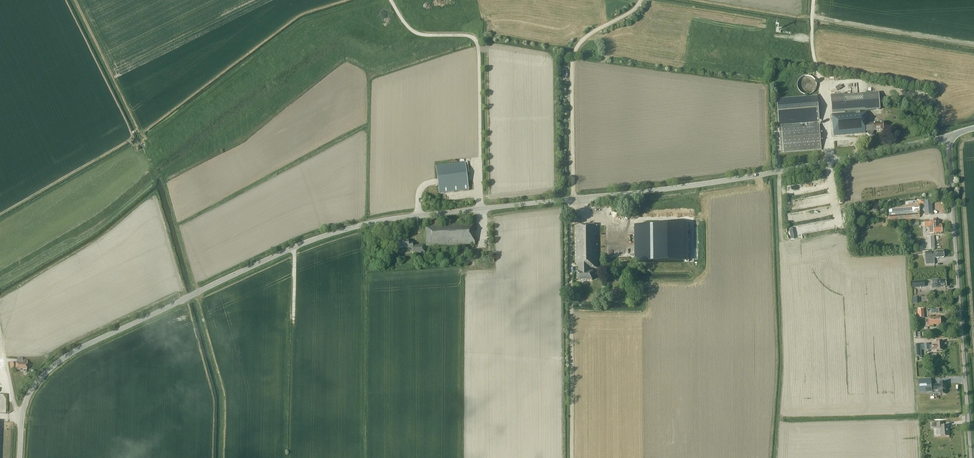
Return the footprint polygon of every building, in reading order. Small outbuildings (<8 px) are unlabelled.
[(817,80),(804,75),(802,82),(800,89),(812,93),(817,80)] [(872,93),(866,94),(864,94),(844,95),(843,94),(831,95),(832,114),(845,113),(845,112),(865,111),(880,110),(879,93),(872,93)] [(821,149),(819,123),(815,124),(815,123),(819,122),(817,96),(777,99),(779,132),(780,132),(781,148),(783,147),(783,152),(821,149)] [(870,136),(871,136),(871,135),(872,135),(873,134),(873,133),(873,132),(874,132),(874,131),(884,130),(883,123),(873,123),(873,124),(868,124),(867,112),(843,113),(843,114),(832,115),(833,136),(865,134),(865,131),(867,131),(867,133),(868,134),(868,135),(869,135),(870,135),(870,136)] [(439,194),(468,190),(465,162),(436,166),(439,194)] [(933,214),(932,205),(930,205),(930,200),(924,200),(925,215),(933,214)] [(920,217),(919,204),(889,207),(889,219),(920,217)] [(830,206),(806,211),(808,220),(832,215),(830,206)] [(788,215),(790,223),(805,219),(803,212),(788,215)] [(936,226),(936,222),(935,220),(924,220),(924,227),(929,227),(929,233),(934,233),(942,232),(942,226),(936,226)] [(426,246),(474,244),(473,223),(430,225),(430,226),(425,226),(426,246)] [(635,257),(635,263),(682,262),(682,224),(637,225),(638,257),(635,257)] [(590,268),(598,268),(597,225),(575,226),(575,263),(576,263),(576,264),(579,264),(579,273),(577,273),(577,280),(592,280),(592,273),(590,273),(590,268)] [(790,236),(798,236),(799,227),(790,227),(790,236)] [(408,250),(412,250),(413,253),(417,252),(418,253),(421,253),(422,252),(425,252),(425,245),(413,246),(412,242),(408,242),(408,241),(401,241),(401,239),(390,240),(391,247),(399,247),(399,249),(408,248),(408,250)] [(944,251),(932,252),(925,252),(925,256),(926,265),(935,264),(934,258),(944,257),(944,251)] [(938,288),(938,287),(946,286),(946,280),(937,280),(937,279),(932,280),(932,284),(932,285),(932,288),(938,288)] [(934,325),(941,324),(941,318),(937,318),(937,317),(929,318),(929,320),(927,320),(927,322),(929,322),(929,326),(934,326),(934,325)] [(925,350),(932,350),(937,349),(937,351),(943,351),(942,342),(936,342),(936,345),(929,345),(929,344),(924,344),(921,345),(921,344),(915,345),(916,357),(922,357),(921,350),(925,350)] [(27,364),(27,360),(22,360),(22,362),(16,362),(16,370),(21,370),(21,369),(27,369),(27,364)] [(940,383),(940,384),(924,385),(924,381),(917,382),(918,391),(921,391),(921,392),(937,391),(937,394),(939,394),(939,395),(945,394),(945,390),(946,390),(945,382),(940,383)] [(943,426),(943,423),(936,423),(937,429),(940,428),(941,437),(949,436),(948,426),(943,426)]
